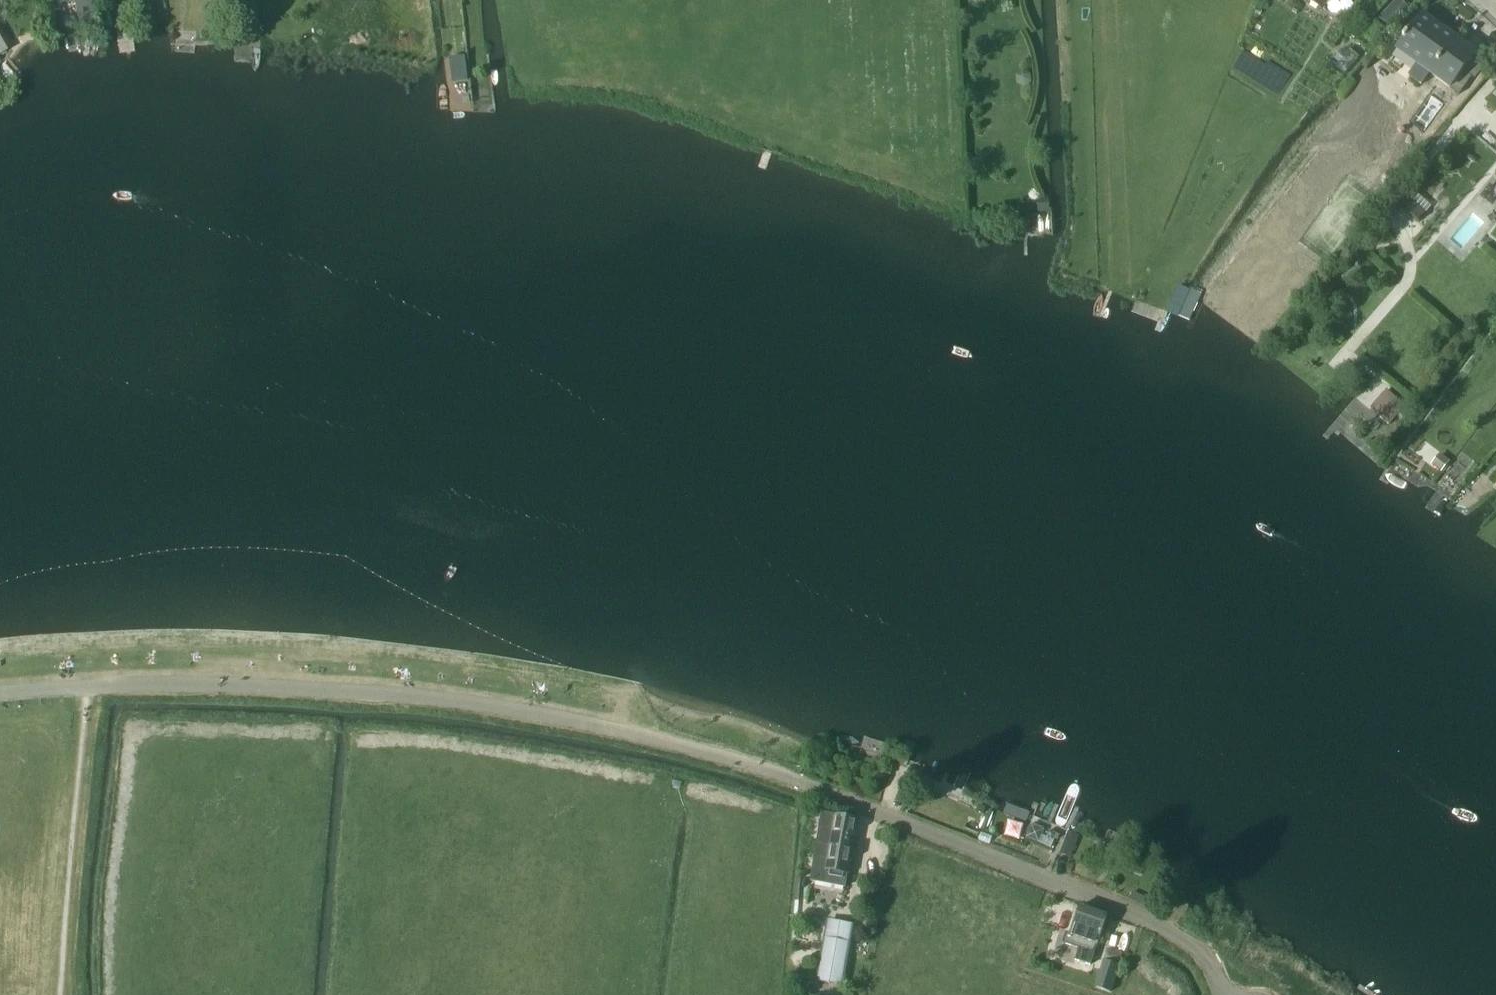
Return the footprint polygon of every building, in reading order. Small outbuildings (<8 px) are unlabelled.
[(1307,0),(1322,9),(1327,0),(1307,0)] [(1409,9),(1400,0),(1396,0),(1378,18),(1390,29),(1409,9)] [(1475,53),(1421,14),(1406,35),(1405,35),(1402,40),(1398,45),(1431,69),(1428,73),(1449,88),(1475,53)] [(848,870),(857,820),(822,814),(810,880),(844,886),(847,870),(848,870)] [(1106,916),(1079,907),(1070,934),(1065,932),(1062,942),(1079,948),(1075,960),(1090,965),(1106,916)] [(841,986),(852,925),(826,920),(815,981),(841,986)] [(1103,960),(1098,976),(1113,981),(1119,965),(1103,960)]
